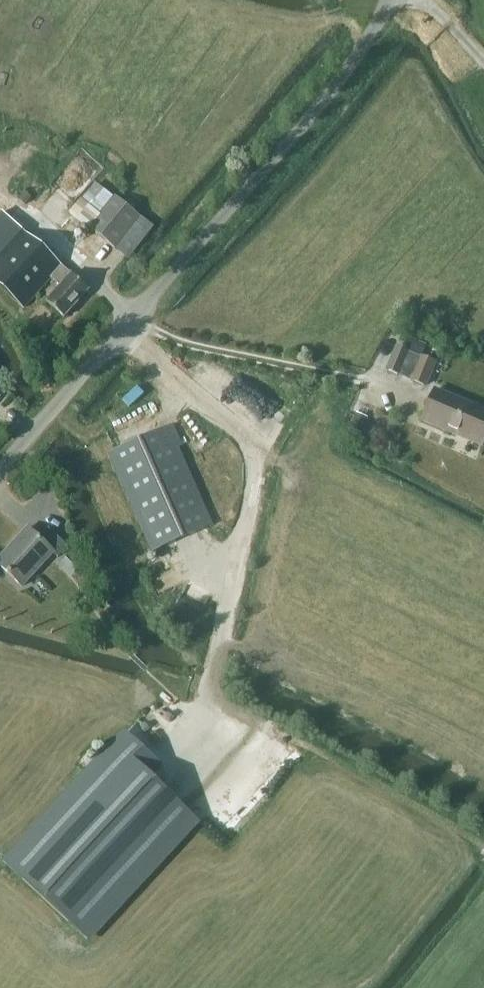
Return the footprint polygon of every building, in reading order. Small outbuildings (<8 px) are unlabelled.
[(18,200),(23,204),(29,197),(23,193),(18,200)] [(116,196),(90,228),(127,259),(153,227),(116,196)] [(64,317),(89,289),(1,212),(0,213),(0,286),(24,307),(50,278),(60,286),(47,302),(64,317)] [(409,350),(395,345),(385,370),(410,380),(420,357),(408,352),(409,350)] [(421,356),(410,380),(427,387),(437,363),(421,356)] [(421,421),(482,446),(483,441),(483,410),(434,389),(421,421)] [(361,434),(367,417),(356,413),(349,429),(361,434)] [(108,454),(152,551),(213,524),(179,447),(183,446),(173,425),(108,454)] [(68,546),(48,528),(38,538),(28,529),(0,559),(0,565),(22,586),(53,552),(58,557),(68,546)] [(72,575),(83,564),(71,553),(60,564),(72,575)] [(126,732),(5,862),(86,939),(197,820),(150,777),(161,765),(126,732)] [(258,766),(259,792),(268,791),(267,766),(258,766)] [(18,943),(25,947),(39,926),(33,921),(18,943)]
